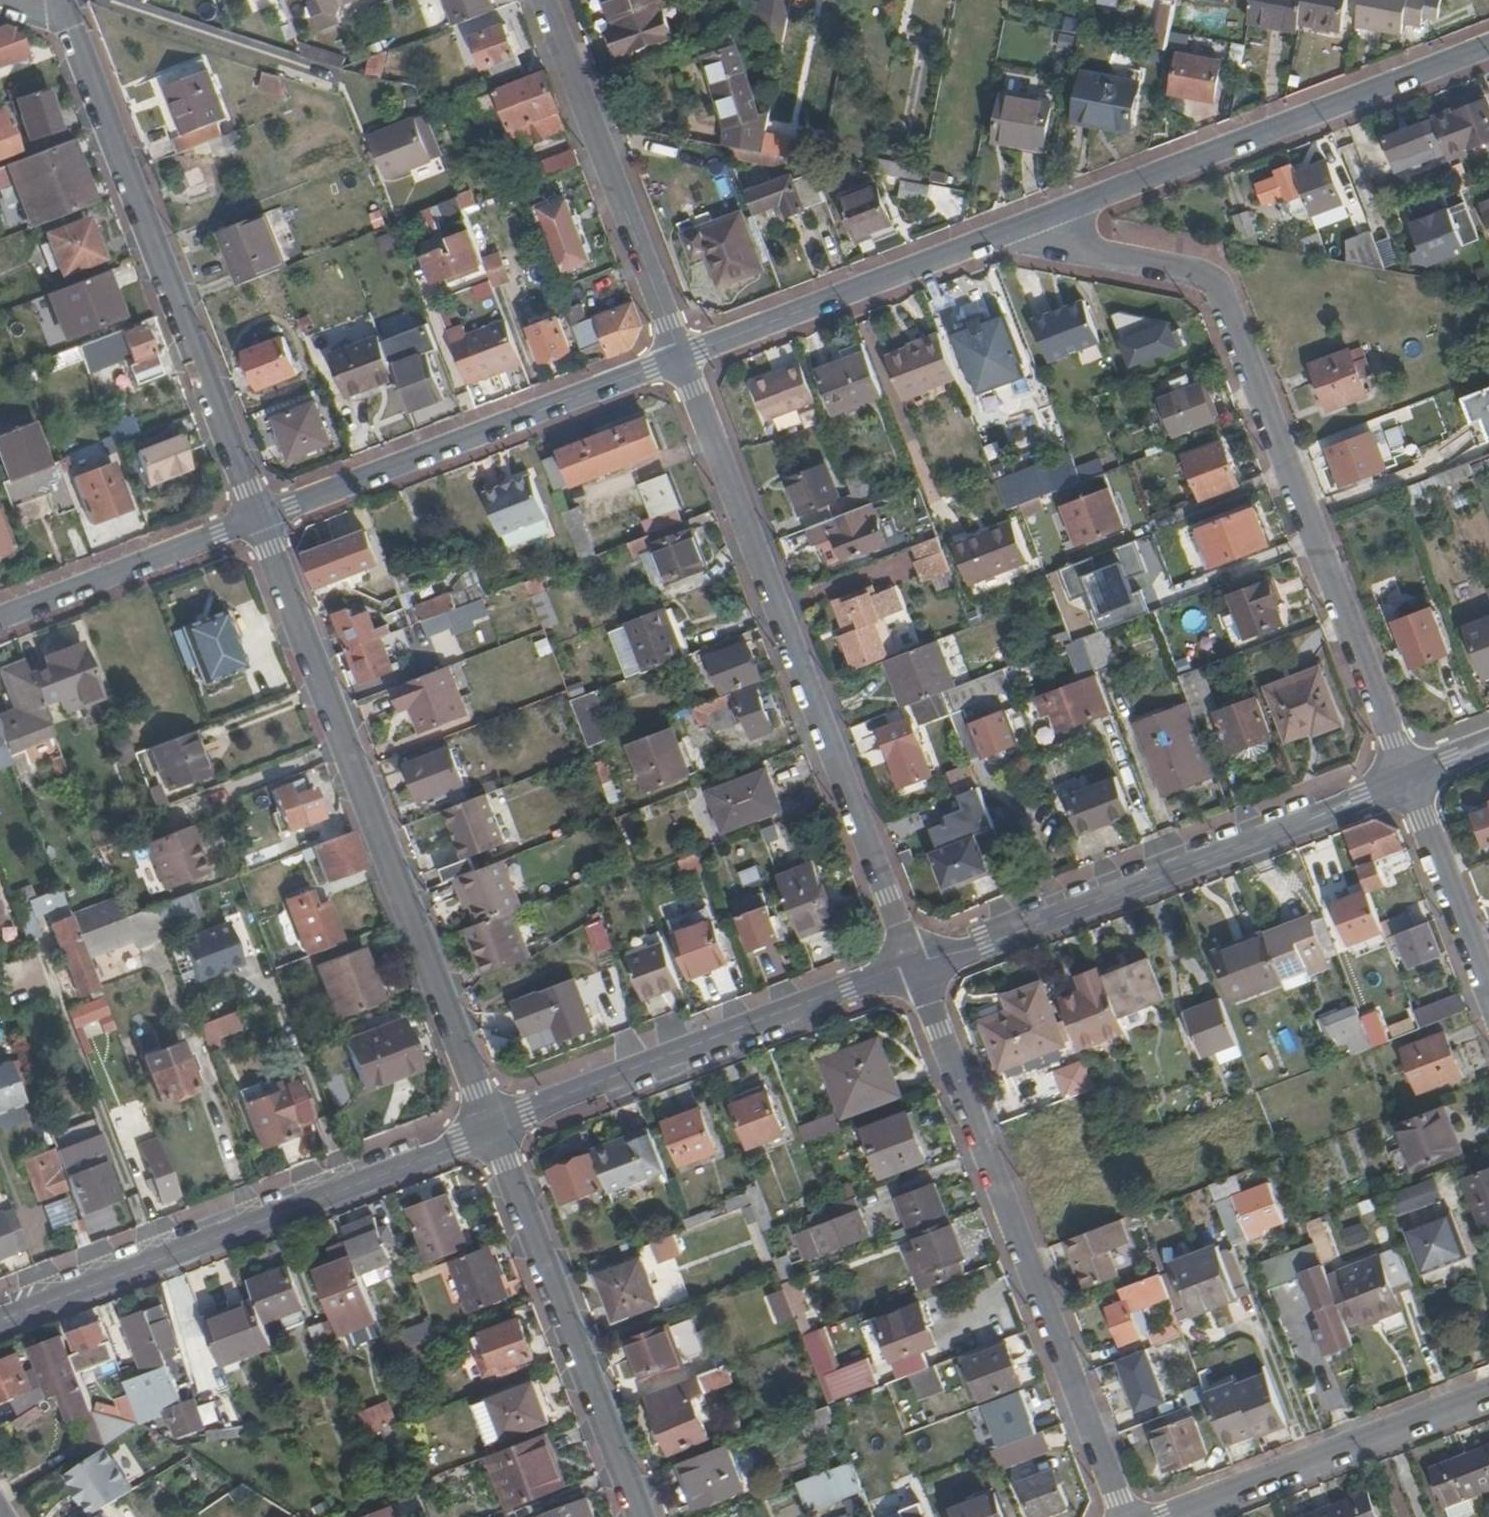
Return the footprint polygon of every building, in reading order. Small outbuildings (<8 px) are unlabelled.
[(264,10),(284,2),(283,0),(260,0),(264,10)] [(345,4),(355,0),(314,0),(312,1),(322,27),(344,19),(342,10),(345,4)] [(454,25),(461,22),(468,19),(493,10),(489,0),(445,0),(454,25)] [(665,2),(664,0),(607,0),(617,26),(609,29),(619,55),(674,34),(662,3),(665,2)] [(746,0),(734,0),(756,19),(761,23),(783,43),(791,0),(763,0),(763,4),(746,0)] [(1011,0),(1009,0),(1008,5),(1026,8),(1027,3),(1011,0)] [(1156,45),(1170,48),(1174,30),(1176,17),(1179,4),(1179,2),(1167,0),(1164,0),(1156,45)] [(1179,2),(1179,4),(1184,5),(1183,11),(1210,16),(1213,0),(1179,0),(1179,2)] [(1255,26),(1270,29),(1276,0),(1260,0),(1255,26)] [(1270,29),(1300,35),(1303,22),(1304,16),(1306,0),(1276,0),(1270,29)] [(1304,16),(1324,19),(1323,25),(1344,29),(1349,0),(1306,0),(1304,16)] [(1360,25),(1406,33),(1408,22),(1425,24),(1426,16),(1429,0),(1364,0),(1360,25)] [(1426,16),(1441,19),(1444,0),(1429,0),(1426,16)] [(1324,19),(1304,16),(1303,22),(1323,25),(1324,19)] [(1176,17),(1174,30),(1192,34),(1195,20),(1176,17)] [(754,47),(768,42),(761,23),(756,19),(746,23),(754,47)] [(1065,20),(1065,22),(1060,51),(1077,54),(1080,40),(1082,30),(1083,23),(1065,20)] [(1065,22),(1056,21),(1050,49),(1060,51),(1065,22)] [(484,65),(490,64),(495,78),(523,68),(506,24),(473,36),(477,48),(463,53),(468,67),(482,61),(484,65)] [(0,28),(0,65),(23,57),(25,62),(32,59),(30,54),(29,55),(21,34),(16,35),(14,29),(6,27),(0,28)] [(758,116),(730,29),(695,42),(699,55),(705,54),(728,126),(725,144),(728,144),(763,151),(765,139),(770,112),(758,116)] [(350,53),(298,39),(305,55),(330,63),(345,67),(347,66),(350,53)] [(1233,42),(1228,69),(1241,72),(1246,44),(1233,42)] [(371,57),(367,74),(382,77),(387,51),(371,57)] [(1213,100),(1220,62),(1180,54),(1173,91),(1213,100)] [(525,73),(523,68),(495,78),(497,83),(525,73)] [(188,132),(178,137),(183,150),(226,133),(221,120),(230,116),(212,69),(170,85),(188,132)] [(268,69),(262,86),(289,95),(281,74),(279,73),(268,69)] [(1123,69),(1121,78),(1086,71),(1079,112),(1135,123),(1145,73),(1123,69)] [(545,70),(478,95),(484,111),(503,104),(518,144),(567,125),(545,70)] [(29,142),(61,130),(45,89),(13,101),(29,142)] [(1047,149),(1055,99),(1007,91),(999,140),(1047,149)] [(1441,117),(1453,149),(1467,143),(1469,147),(1488,139),(1488,102),(1488,99),(1441,117)] [(21,147),(7,109),(0,112),(0,155),(21,147)] [(435,160),(433,154),(443,150),(430,117),(421,121),(419,114),(373,131),(390,177),(435,160)] [(1441,117),(1435,119),(1448,151),(1453,149),(1441,117)] [(1435,119),(1426,122),(1435,144),(1438,154),(1448,151),(1435,119)] [(1426,122),(1389,137),(1401,170),(1418,163),(1413,152),(1435,144),(1426,122)] [(1351,124),(1333,131),(1343,157),(1361,150),(1351,124)] [(243,127),(226,133),(231,146),(248,140),(243,127)] [(789,143),(765,139),(763,151),(786,155),(787,155),(789,143)] [(14,195),(27,227),(91,202),(67,140),(24,156),(3,165),(4,169),(0,170),(0,185),(5,199),(14,195)] [(824,150),(789,143),(787,155),(792,156),(822,162),(824,150)] [(728,144),(732,157),(791,168),(786,155),(763,151),(728,144)] [(576,149),(544,161),(550,176),(581,164),(576,149)] [(822,162),(792,156),(799,173),(815,167),(819,176),(822,162)] [(926,165),(877,156),(874,172),(904,177),(924,181),(924,178),(926,165)] [(1326,160),(1297,172),(1307,199),(1311,208),(1313,213),(1342,202),(1326,160)] [(1279,170),(1282,180),(1263,187),(1269,203),(1279,199),(1287,195),(1291,205),(1307,199),(1297,172),(1294,164),(1279,170)] [(785,203),(789,214),(829,200),(819,176),(815,167),(799,173),(772,183),(770,175),(763,178),(766,186),(751,191),(758,212),(785,203)] [(949,184),(952,173),(936,170),(934,181),(949,184)] [(901,198),(932,203),(935,183),(924,181),(904,177),(901,198)] [(875,231),(893,224),(880,188),(848,200),(863,240),(876,235),(875,231)] [(470,190),(460,194),(463,202),(474,199),(470,190)] [(442,250),(439,244),(420,251),(425,263),(429,262),(436,281),(486,262),(485,259),(465,208),(463,202),(460,194),(459,193),(423,208),(425,214),(423,215),(431,237),(446,231),(453,251),(448,253),(446,249),(442,250)] [(409,195),(385,204),(393,225),(393,227),(409,221),(417,218),(409,195)] [(1287,195),(1279,199),(1282,208),(1291,205),(1287,195)] [(1282,208),(1286,218),(1311,208),(1307,199),(1291,205),(1282,208)] [(1420,262),(1430,263),(1468,249),(1466,244),(1482,237),(1467,200),(1413,222),(1423,248),(1416,252),(1420,262)] [(1342,202),(1313,213),(1318,227),(1347,216),(1342,202)] [(1243,240),(1257,235),(1247,209),(1233,215),(1243,240)] [(268,211),(228,226),(240,256),(232,259),(241,283),(280,268),(281,268),(289,265),(282,247),(268,211)] [(565,212),(535,223),(545,248),(573,236),(565,212)] [(724,283),(761,268),(742,217),(694,235),(701,253),(711,249),(724,283)] [(64,273),(104,258),(89,219),(49,235),(51,241),(42,245),(52,272),(62,268),(64,273)] [(410,224),(409,221),(393,227),(394,230),(410,224)] [(228,226),(221,229),(232,259),(240,256),(228,226)] [(1320,228),(1304,233),(1305,235),(1303,235),(1309,254),(1330,257),(1320,228)] [(1372,228),(1348,237),(1351,243),(1381,249),(1372,228)] [(1381,249),(1351,243),(1359,262),(1389,269),(1381,249)] [(486,262),(495,285),(511,279),(501,253),(485,259),(486,262)] [(558,255),(549,259),(556,278),(565,274),(558,255)] [(66,338),(121,317),(103,272),(49,292),(66,338)] [(477,301),(496,294),(490,279),(472,286),(477,301)] [(1035,319),(1051,361),(1100,342),(1084,300),(1035,319)] [(589,318),(574,324),(584,350),(607,342),(612,355),(634,347),(644,325),(635,301),(589,318)] [(583,303),(568,309),(574,324),(589,318),(583,303)] [(1117,327),(1132,369),(1186,350),(1172,308),(1117,327)] [(1030,361),(1009,309),(954,329),(974,382),(980,380),(983,391),(1028,375),(1024,364),(1030,361)] [(574,349),(562,316),(533,327),(546,360),(574,349)] [(47,340),(60,337),(55,318),(41,322),(47,340)] [(508,318),(467,334),(483,377),(499,371),(496,364),(522,354),(508,318)] [(121,329),(97,338),(103,354),(121,347),(127,345),(133,361),(127,363),(135,384),(161,374),(143,325),(123,332),(121,329)] [(468,383),(483,377),(467,334),(463,326),(448,332),(468,383)] [(923,345),(889,360),(904,399),(927,390),(926,387),(957,375),(940,333),(921,341),(923,345)] [(377,389),(374,383),(397,374),(394,366),(382,334),(336,351),(353,398),(377,389)] [(300,373),(285,337),(248,351),(262,387),(300,373)] [(97,338),(79,345),(85,360),(103,354),(97,338)] [(923,345),(921,341),(887,354),(889,360),(923,345)] [(127,345),(121,347),(127,363),(133,361),(127,345)] [(1352,348),(1316,361),(1333,406),(1370,392),(1352,348)] [(394,366),(397,374),(411,409),(445,396),(428,353),(394,366)] [(822,372),(837,411),(883,394),(868,354),(822,372)] [(817,401),(802,363),(753,382),(768,420),(817,401)] [(1174,379),(1179,392),(1163,399),(1177,433),(1216,418),(1203,384),(1194,387),(1189,374),(1174,379)] [(1475,422),(1484,419),(1488,432),(1488,389),(1466,398),(1475,422)] [(277,434),(286,459),(334,441),(318,401),(278,417),(283,432),(277,434)] [(647,417),(562,450),(563,453),(572,478),(574,483),(660,450),(647,417)] [(11,477),(10,478),(21,505),(50,495),(58,516),(77,509),(58,460),(50,463),(33,420),(0,433),(0,448),(11,477)] [(126,424),(111,430),(116,443),(131,437),(126,424)] [(1342,485),(1386,468),(1372,432),(1328,449),(1342,485)] [(180,435),(136,452),(148,483),(192,466),(180,435)] [(1239,485),(1222,441),(1184,455),(1202,499),(1239,485)] [(563,453),(546,460),(556,485),(572,478),(563,453)] [(798,512),(823,502),(829,518),(857,507),(850,490),(839,495),(826,461),(785,476),(798,512)] [(130,506),(113,462),(76,476),(93,520),(130,506)] [(1473,472),(1469,463),(1436,475),(1431,477),(1401,488),(1408,506),(1443,493),(1440,485),(1473,472)] [(1077,468),(1003,496),(1008,509),(1058,490),(1082,481),(1077,468)] [(865,471),(846,478),(850,490),(857,507),(872,501),(876,500),(865,471)] [(1082,481),(1058,490),(1078,544),(1126,526),(1105,472),(1082,481)] [(533,474),(486,491),(502,533),(548,516),(533,474)] [(678,506),(665,474),(643,483),(654,515),(677,506),(678,506)] [(10,478),(1,481),(9,501),(12,509),(21,505),(10,478)] [(1202,517),(1219,562),(1268,544),(1250,499),(1202,517)] [(829,518),(825,519),(831,534),(836,532),(846,556),(886,541),(872,501),(857,507),(829,518)] [(683,521),(677,506),(654,515),(644,519),(650,534),(651,533),(683,521)] [(577,508),(563,513),(581,560),(595,555),(593,548),(577,508)] [(14,547),(0,513),(0,553),(14,547)] [(807,526),(813,541),(831,534),(825,519),(807,526)] [(984,535),(983,533),(955,544),(971,583),(1030,559),(1014,520),(994,527),(995,530),(984,535)] [(650,534),(630,541),(635,555),(644,552),(656,585),(709,566),(695,529),(655,544),(651,533),(650,534)] [(367,530),(336,542),(349,574),(364,568),(379,562),(367,530)] [(914,558),(921,579),(931,575),(950,568),(937,535),(914,544),(918,556),(914,558)] [(1066,566),(1061,567),(1072,598),(1089,591),(1096,609),(1091,611),(1098,631),(1106,628),(1150,612),(1143,595),(1133,598),(1126,578),(1145,571),(1134,540),(1066,566)] [(308,553),(320,585),(328,582),(349,574),(336,542),(308,553)] [(393,567),(384,571),(394,595),(403,593),(393,567)] [(364,568),(349,574),(354,584),(362,580),(362,577),(365,573),(364,568)] [(459,582),(451,594),(410,610),(414,623),(459,606),(460,607),(489,596),(478,568),(468,572),(459,582)] [(950,568),(931,575),(937,592),(957,585),(950,568)] [(354,584),(349,574),(328,582),(331,587),(342,582),(345,587),(354,584)] [(544,575),(527,581),(544,625),(560,618),(544,575)] [(1280,606),(1270,580),(1232,594),(1238,611),(1226,616),(1236,640),(1282,622),(1277,608),(1280,606)] [(876,620),(886,616),(874,582),(833,597),(845,630),(840,632),(855,667),(889,654),(876,620)] [(403,593),(394,595),(400,609),(408,606),(403,593)] [(491,605),(499,602),(495,593),(489,596),(460,607),(466,620),(492,611),(491,605)] [(669,605),(627,621),(646,670),(681,657),(688,654),(669,605)] [(400,609),(394,611),(402,629),(415,624),(414,623),(410,610),(408,606),(400,609)] [(353,607),(337,613),(351,649),(384,636),(394,632),(390,621),(377,627),(371,612),(366,614),(357,617),(354,611),(353,607)] [(1448,652),(1431,607),(1396,620),(1413,666),(1448,652)] [(363,608),(354,611),(357,617),(366,614),(363,608)] [(181,630),(202,684),(243,668),(222,614),(181,630)] [(1466,626),(1485,674),(1488,672),(1488,617),(1466,626)] [(415,624),(402,629),(397,631),(399,638),(414,632),(413,630),(417,628),(415,624)] [(1091,649),(1089,649),(1097,669),(1119,660),(1106,628),(1098,631),(1086,636),(1091,649)] [(1068,629),(1053,634),(1057,647),(1067,643),(1073,641),(1068,629)] [(535,638),(541,653),(553,648),(547,633),(535,638)] [(363,681),(396,668),(384,636),(351,649),(363,681)] [(1051,714),(1056,730),(1112,710),(1097,669),(1089,649),(1091,649),(1086,636),(1073,641),(1067,643),(1081,681),(1036,697),(1043,716),(1051,714)] [(938,639),(888,658),(906,704),(925,697),(943,691),(956,685),(938,639)] [(727,690),(761,676),(748,641),(714,655),(727,690)] [(64,709),(100,695),(95,680),(90,681),(87,672),(91,671),(80,642),(43,657),(47,667),(59,697),(64,709)] [(0,709),(0,734),(5,748),(28,739),(41,774),(64,764),(20,654),(1,662),(16,702),(0,709)] [(442,655),(421,663),(425,674),(446,666),(442,655)] [(1034,656),(1004,668),(1009,681),(1039,669),(1034,656)] [(423,730),(470,712),(451,664),(446,666),(425,674),(395,685),(403,707),(413,703),(423,730)] [(30,674),(42,703),(59,697),(47,667),(30,674)] [(1202,667),(1181,675),(1191,703),(1196,715),(1217,706),(1202,667)] [(947,702),(959,732),(968,755),(970,760),(1020,741),(1019,738),(1008,709),(972,723),(966,707),(1012,690),(1009,681),(1004,668),(956,685),(943,691),(947,702)] [(1337,721),(1318,672),(1273,689),(1290,735),(1317,725),(1319,729),(1337,721)] [(721,732),(719,727),(742,718),(747,716),(750,724),(754,735),(774,728),(758,684),(738,692),(737,690),(709,701),(708,699),(692,706),(704,737),(721,732)] [(553,694),(561,716),(578,710),(573,699),(569,688),(568,688),(553,694)] [(573,699),(578,710),(591,745),(607,738),(594,703),(604,699),(600,688),(573,699)] [(925,697),(929,709),(947,702),(943,691),(925,697)] [(1234,749),(1272,735),(1258,697),(1242,703),(1240,698),(1228,703),(1230,708),(1220,712),(1234,749)] [(1139,724),(1165,792),(1218,772),(1196,715),(1191,703),(1139,724)] [(1019,738),(1030,734),(1019,705),(1008,709),(1019,738)] [(882,727),(903,783),(933,772),(912,716),(882,727)] [(647,787),(690,770),(674,725),(630,741),(647,787)] [(127,728),(113,733),(124,761),(138,755),(127,728)] [(193,731),(153,746),(168,786),(207,770),(193,731)] [(944,739),(952,761),(968,755),(959,732),(944,739)] [(9,757),(5,748),(0,734),(0,760),(9,757)] [(466,781),(453,747),(409,764),(422,798),(466,781)] [(1049,755),(1039,759),(1047,779),(1057,775),(1049,755)] [(607,761),(598,764),(612,802),(621,798),(607,761)] [(725,826),(777,806),(763,771),(711,791),(725,826)] [(1065,794),(1083,834),(1133,815),(1118,774),(1065,794)] [(273,787),(281,810),(271,814),(279,835),(327,817),(316,785),(305,789),(302,776),(273,787)] [(168,786),(151,792),(158,809),(174,802),(168,786)] [(932,827),(939,847),(995,826),(980,786),(957,794),(965,815),(932,827)] [(466,855),(508,839),(490,792),(448,808),(455,827),(457,826),(463,841),(461,842),(466,855)] [(1487,843),(1488,843),(1488,807),(1476,812),(1487,843)] [(1376,817),(1344,829),(1364,880),(1368,890),(1384,883),(1378,868),(1383,866),(1380,859),(1407,848),(1399,828),(1376,817)] [(164,889),(210,872),(192,828),(147,846),(164,889)] [(314,845),(328,881),(368,866),(353,830),(352,830),(314,845)] [(989,869),(976,835),(934,850),(947,885),(989,869)] [(311,838),(285,847),(288,855),(314,845),(311,838)] [(700,850),(681,857),(687,871),(705,864),(700,850)] [(471,855),(444,866),(449,880),(456,878),(477,870),(471,855)] [(477,870),(456,878),(463,895),(470,892),(474,903),(480,919),(513,906),(520,903),(504,859),(486,866),(477,870)] [(815,862),(779,876),(802,934),(837,920),(815,862)] [(1348,886),(1351,896),(1368,890),(1364,880),(1348,886)] [(32,884),(10,893),(15,905),(37,896),(32,884)] [(763,889),(735,901),(740,914),(768,903),(763,889)] [(314,905),(308,890),(286,898),(306,951),(342,937),(328,900),(314,905)] [(1351,896),(1335,902),(1350,941),(1383,928),(1381,923),(1368,890),(1351,896)] [(155,906),(155,907),(162,925),(199,911),(196,905),(191,892),(155,906)] [(470,892),(463,895),(468,906),(474,903),(470,892)] [(118,894),(71,912),(72,916),(79,934),(114,921),(127,917),(118,894)] [(37,896),(15,905),(29,940),(43,935),(34,911),(41,908),(37,896)] [(753,949),(782,938),(768,903),(740,914),(753,949)] [(482,971),(530,952),(513,906),(480,919),(465,925),(482,971)] [(115,923),(114,921),(79,934),(88,955),(132,939),(135,948),(167,936),(162,925),(155,907),(115,923)] [(1421,924),(1415,910),(1381,923),(1383,928),(1386,937),(1400,932),(1421,924)] [(72,916),(52,924),(80,995),(81,996),(86,994),(88,998),(102,993),(88,955),(79,934),(72,916)] [(693,974),(730,959),(714,917),(698,924),(677,932),(693,974)] [(1265,932),(1265,933),(1281,973),(1307,962),(1309,968),(1327,960),(1311,919),(1294,926),(1292,921),(1265,932)] [(594,954),(612,948),(604,920),(585,925),(594,954)] [(170,945),(183,980),(195,975),(198,982),(244,964),(228,921),(181,939),(182,941),(170,945)] [(1421,924),(1400,932),(1405,945),(1412,964),(1441,953),(1429,921),(1421,924)] [(622,943),(642,994),(680,980),(660,928),(622,943)] [(1217,952),(1235,996),(1282,977),(1281,973),(1265,933),(1217,952)] [(1395,950),(1401,968),(1412,964),(1405,945),(1395,950)] [(387,1000),(368,947),(318,965),(338,1018),(387,1000)] [(1147,957),(1104,974),(1119,1015),(1163,998),(1147,957)] [(1103,973),(1101,966),(1077,976),(1080,982),(1103,973)] [(1082,988),(1059,997),(1079,1050),(1126,1031),(1119,1015),(1104,974),(1103,973),(1080,982),(1082,988)] [(575,975),(552,984),(569,1028),(591,1020),(575,975)] [(1007,1008),(979,1018),(998,1068),(1065,1043),(1040,979),(1001,994),(1007,1008)] [(551,1020),(556,1033),(569,1028),(552,984),(512,1000),(523,1031),(551,1020)] [(1468,1009),(1461,991),(1414,1009),(1421,1028),(1468,1009)] [(1216,1048),(1220,1060),(1241,1053),(1220,997),(1184,1011),(1200,1054),(1216,1048)] [(1326,1049),(1346,1042),(1352,1054),(1373,1046),(1362,1018),(1356,1002),(1314,1018),(1326,1049)] [(1378,1012),(1362,1018),(1373,1046),(1389,1040),(1378,1012)] [(207,1044),(242,1032),(235,1013),(200,1025),(207,1044)] [(106,1016),(111,1030),(117,1028),(111,1014),(106,1016)] [(420,1066),(402,1019),(346,1041),(364,1087),(420,1066)] [(1418,1089),(1459,1073),(1444,1032),(1403,1048),(1418,1089)] [(845,1111),(897,1091),(877,1041),(826,1061),(845,1111)] [(196,1087),(181,1046),(145,1059),(161,1101),(196,1087)] [(4,1109),(26,1101),(13,1065),(0,1069),(0,1111),(4,1109)] [(296,1123),(315,1116),(299,1076),(278,1084),(281,1091),(264,1098),(259,1085),(242,1092),(263,1147),(300,1133),(296,1123)] [(749,1146),(783,1133),(767,1092),(733,1105),(749,1146)] [(1413,1167),(1460,1149),(1443,1105),(1397,1123),(1413,1167)] [(679,1164),(714,1151),(699,1111),(663,1124),(679,1164)] [(881,1175),(927,1157),(909,1111),(864,1129),(881,1175)] [(158,1185),(164,1200),(181,1193),(150,1113),(133,1120),(154,1173),(147,1176),(151,1188),(158,1185)] [(813,1125),(817,1136),(835,1129),(831,1118),(813,1125)] [(648,1131),(592,1152),(608,1192),(664,1171),(648,1131)] [(80,1210),(117,1195),(94,1137),(57,1151),(80,1210)] [(41,1156),(40,1154),(25,1160),(40,1199),(66,1189),(52,1151),(41,1156)] [(591,1154),(551,1169),(563,1201),(604,1186),(591,1154)] [(1488,1227),(1488,1172),(1466,1182),(1484,1229),(1488,1227)] [(1238,1173),(1208,1184),(1232,1245),(1266,1232),(1265,1228),(1285,1220),(1271,1186),(1246,1195),(1238,1173)] [(1389,1215),(1441,1196),(1435,1178),(1382,1198),(1389,1215)] [(934,1184),(897,1198),(911,1234),(914,1233),(948,1219),(937,1191),(934,1184)] [(750,1195),(753,1203),(753,1204),(758,1219),(766,1216),(754,1185),(747,1187),(750,1195)] [(428,1257),(467,1242),(448,1193),(410,1208),(428,1257)] [(750,1195),(728,1204),(732,1213),(740,1209),(753,1204),(753,1203),(750,1195)] [(822,1253),(870,1235),(856,1196),(829,1206),(807,1215),(822,1253)] [(732,1213),(728,1204),(710,1211),(713,1220),(732,1213)] [(740,1209),(747,1225),(759,1221),(758,1219),(753,1204),(740,1209)] [(1421,1271),(1466,1254),(1449,1210),(1405,1227),(1421,1271)] [(710,1211),(691,1218),(695,1227),(713,1220),(710,1211)] [(689,1212),(681,1215),(687,1230),(695,1227),(691,1218),(689,1212)] [(346,1228),(346,1229),(356,1254),(363,1252),(365,1258),(375,1255),(376,1259),(386,1255),(382,1243),(392,1239),(382,1214),(346,1228)] [(81,1216),(67,1221),(77,1249),(91,1243),(91,1242),(81,1216)] [(758,1219),(759,1221),(763,1231),(771,1228),(766,1216),(758,1219)] [(1316,1218),(1306,1222),(1312,1237),(1322,1233),(1316,1218)] [(919,1245),(906,1251),(921,1289),(967,1271),(948,1219),(914,1233),(919,1245)] [(17,1253),(0,1222),(0,1262),(17,1253)] [(1348,1249),(1371,1241),(1365,1222),(1342,1230),(1348,1249)] [(1124,1273),(1106,1225),(1066,1240),(1085,1288),(1124,1273)] [(902,1226),(888,1232),(891,1240),(905,1235),(902,1226)] [(1312,1237),(1313,1241),(1321,1261),(1331,1257),(1322,1233),(1312,1237)] [(658,1265),(682,1257),(673,1235),(650,1244),(658,1265)] [(470,1309),(506,1296),(498,1275),(494,1264),(501,1261),(493,1243),(451,1259),(470,1309)] [(1195,1254),(1215,1306),(1251,1292),(1234,1248),(1221,1253),(1218,1245),(1195,1254)] [(1367,1261),(1326,1276),(1328,1279),(1346,1327),(1361,1322),(1362,1325),(1399,1311),(1394,1294),(1412,1288),(1397,1249),(1367,1261)] [(1176,1270),(1161,1276),(1169,1294),(1177,1318),(1179,1321),(1215,1306),(1195,1254),(1173,1263),(1176,1270)] [(314,1269),(339,1336),(378,1323),(353,1255),(314,1269)] [(788,1255),(774,1260),(777,1269),(783,1283),(796,1278),(797,1278),(788,1255)] [(1266,1282),(1297,1278),(1294,1257),(1263,1261),(1266,1282)] [(614,1321),(658,1303),(641,1258),(603,1273),(611,1295),(605,1298),(614,1321)] [(501,1261),(494,1264),(498,1275),(505,1272),(501,1261)] [(288,1266),(247,1281),(254,1299),(263,1322),(282,1314),(300,1307),(303,1306),(288,1266)] [(1140,1318),(1137,1310),(1138,1309),(1168,1298),(1159,1274),(1119,1289),(1122,1301),(1105,1307),(1118,1345),(1136,1338),(1130,1322),(1140,1318)] [(796,1278),(783,1283),(803,1335),(812,1331),(805,1311),(808,1310),(796,1278)] [(1325,1357),(1353,1346),(1346,1327),(1328,1279),(1307,1287),(1323,1327),(1315,1330),(1325,1357)] [(239,1312),(205,1324),(221,1365),(272,1345),(263,1322),(254,1299),(236,1306),(239,1312)] [(922,1348),(934,1343),(919,1304),(862,1326),(876,1364),(886,1361),(886,1359),(892,1356),(893,1359),(922,1348)] [(239,1312),(236,1306),(203,1318),(205,1324),(239,1312)] [(300,1307),(282,1314),(286,1326),(304,1319),(300,1307)] [(1170,1321),(1147,1330),(1149,1334),(1153,1346),(1182,1335),(1172,1307),(1165,1310),(1170,1321)] [(1142,1318),(1138,1309),(1137,1310),(1140,1318),(1130,1322),(1136,1338),(1149,1334),(1147,1330),(1144,1317),(1142,1318)] [(125,1319),(132,1337),(138,1352),(145,1372),(126,1379),(141,1421),(165,1412),(169,1421),(174,1419),(177,1429),(188,1425),(181,1406),(169,1371),(161,1347),(175,1341),(168,1322),(153,1327),(147,1311),(125,1319)] [(328,1319),(323,1321),(330,1340),(336,1338),(328,1319)] [(519,1319),(481,1333),(495,1370),(533,1356),(519,1319)] [(410,1349),(438,1337),(431,1320),(403,1332),(410,1349)] [(311,1325),(320,1351),(332,1347),(330,1340),(323,1321),(322,1321),(311,1325)] [(100,1322),(71,1333),(78,1351),(107,1340),(100,1322)] [(643,1383),(685,1367),(668,1325),(627,1342),(643,1383)] [(352,1345),(378,1338),(375,1327),(349,1335),(352,1345)] [(65,1335),(27,1348),(36,1370),(41,1382),(47,1396),(60,1392),(69,1419),(94,1409),(65,1335)] [(127,1340),(132,1354),(138,1352),(132,1337),(127,1340)] [(175,1341),(161,1347),(169,1371),(177,1368),(172,1356),(179,1353),(175,1341)] [(982,1400),(1020,1385),(1005,1346),(967,1360),(982,1400)] [(922,1348),(893,1359),(900,1378),(911,1374),(929,1367),(922,1348)] [(1136,1367),(1152,1361),(1148,1348),(1131,1354),(1136,1367)] [(30,1389),(29,1386),(24,1375),(26,1374),(18,1353),(0,1360),(0,1401),(30,1389)] [(878,1383),(869,1358),(827,1373),(837,1399),(878,1383)] [(695,1396),(736,1380),(730,1363),(649,1395),(672,1453),(710,1437),(695,1396)] [(920,1396),(942,1388),(933,1365),(929,1367),(911,1374),(920,1396)] [(26,1374),(24,1375),(29,1386),(41,1382),(36,1370),(26,1374)] [(1263,1374),(1235,1385),(1253,1431),(1254,1434),(1282,1423),(1263,1374)] [(532,1382),(469,1405),(484,1443),(546,1421),(532,1382)] [(1235,1385),(1206,1395),(1223,1442),(1253,1431),(1235,1385)] [(1022,1390),(983,1404),(999,1448),(1038,1434),(1022,1390)] [(357,1411),(365,1432),(365,1433),(398,1420),(389,1398),(357,1411)] [(181,1406),(188,1425),(177,1429),(180,1435),(201,1426),(192,1402),(181,1406)] [(41,1403),(13,1422),(19,1432),(47,1413),(41,1403)] [(800,1416),(807,1435),(836,1424),(829,1405),(800,1416)] [(1163,1470),(1204,1455),(1190,1418),(1149,1433),(1163,1470)] [(244,1428),(207,1432),(208,1440),(247,1436),(244,1428)] [(1051,1450),(1044,1431),(1038,1434),(999,1448),(991,1451),(999,1469),(1051,1450)] [(543,1434),(491,1453),(513,1506),(565,1487),(543,1434)] [(699,1505),(742,1488),(725,1445),(677,1463),(683,1477),(689,1479),(699,1505)] [(106,1448),(66,1475),(74,1486),(72,1488),(83,1504),(85,1503),(93,1515),(133,1488),(106,1448)] [(1467,1458),(1482,1497),(1488,1495),(1488,1449),(1467,1458)] [(1431,1472),(1446,1511),(1447,1511),(1449,1516),(1473,1516),(1476,1516),(1471,1502),(1482,1497),(1467,1458),(1431,1472)] [(851,1462),(794,1483),(803,1508),(836,1495),(833,1486),(857,1477),(851,1462)] [(392,1465),(378,1470),(382,1480),(387,1491),(387,1492),(401,1487),(392,1465)] [(1069,1506),(1054,1470),(1021,1484),(1034,1516),(1044,1516),(1069,1506)] [(860,1485),(857,1477),(833,1486),(836,1495),(860,1485)] [(382,1480),(349,1492),(354,1505),(387,1491),(382,1480)] [(993,1493),(948,1511),(950,1516),(1002,1516),(993,1493)] [(1331,1510),(1334,1516),(1375,1516),(1367,1496),(1331,1510)] [(586,1498),(536,1516),(593,1516),(586,1498)] [(882,1514),(883,1516),(925,1516),(918,1500),(882,1514)] [(390,1506),(362,1516),(395,1516),(390,1506)]
